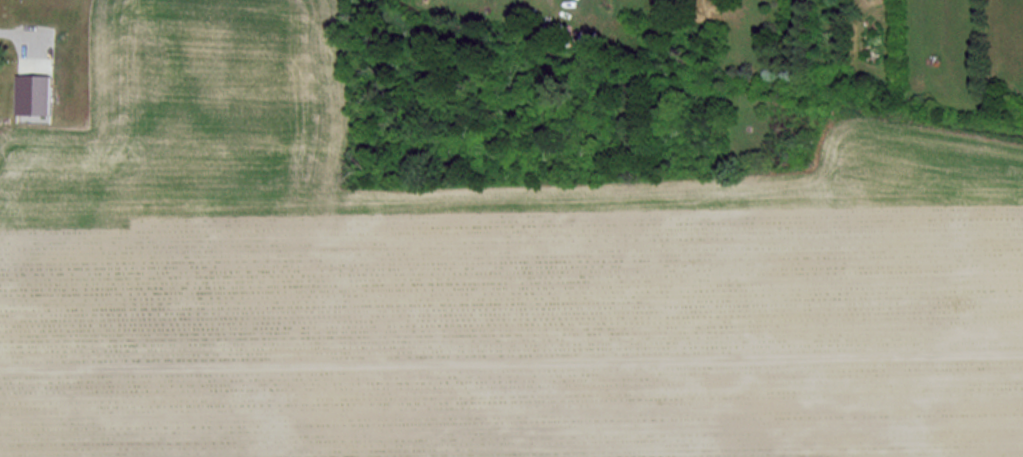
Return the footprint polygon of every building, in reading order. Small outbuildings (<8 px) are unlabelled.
[(17,114),(52,114),(52,75),(17,74),(17,114)]
